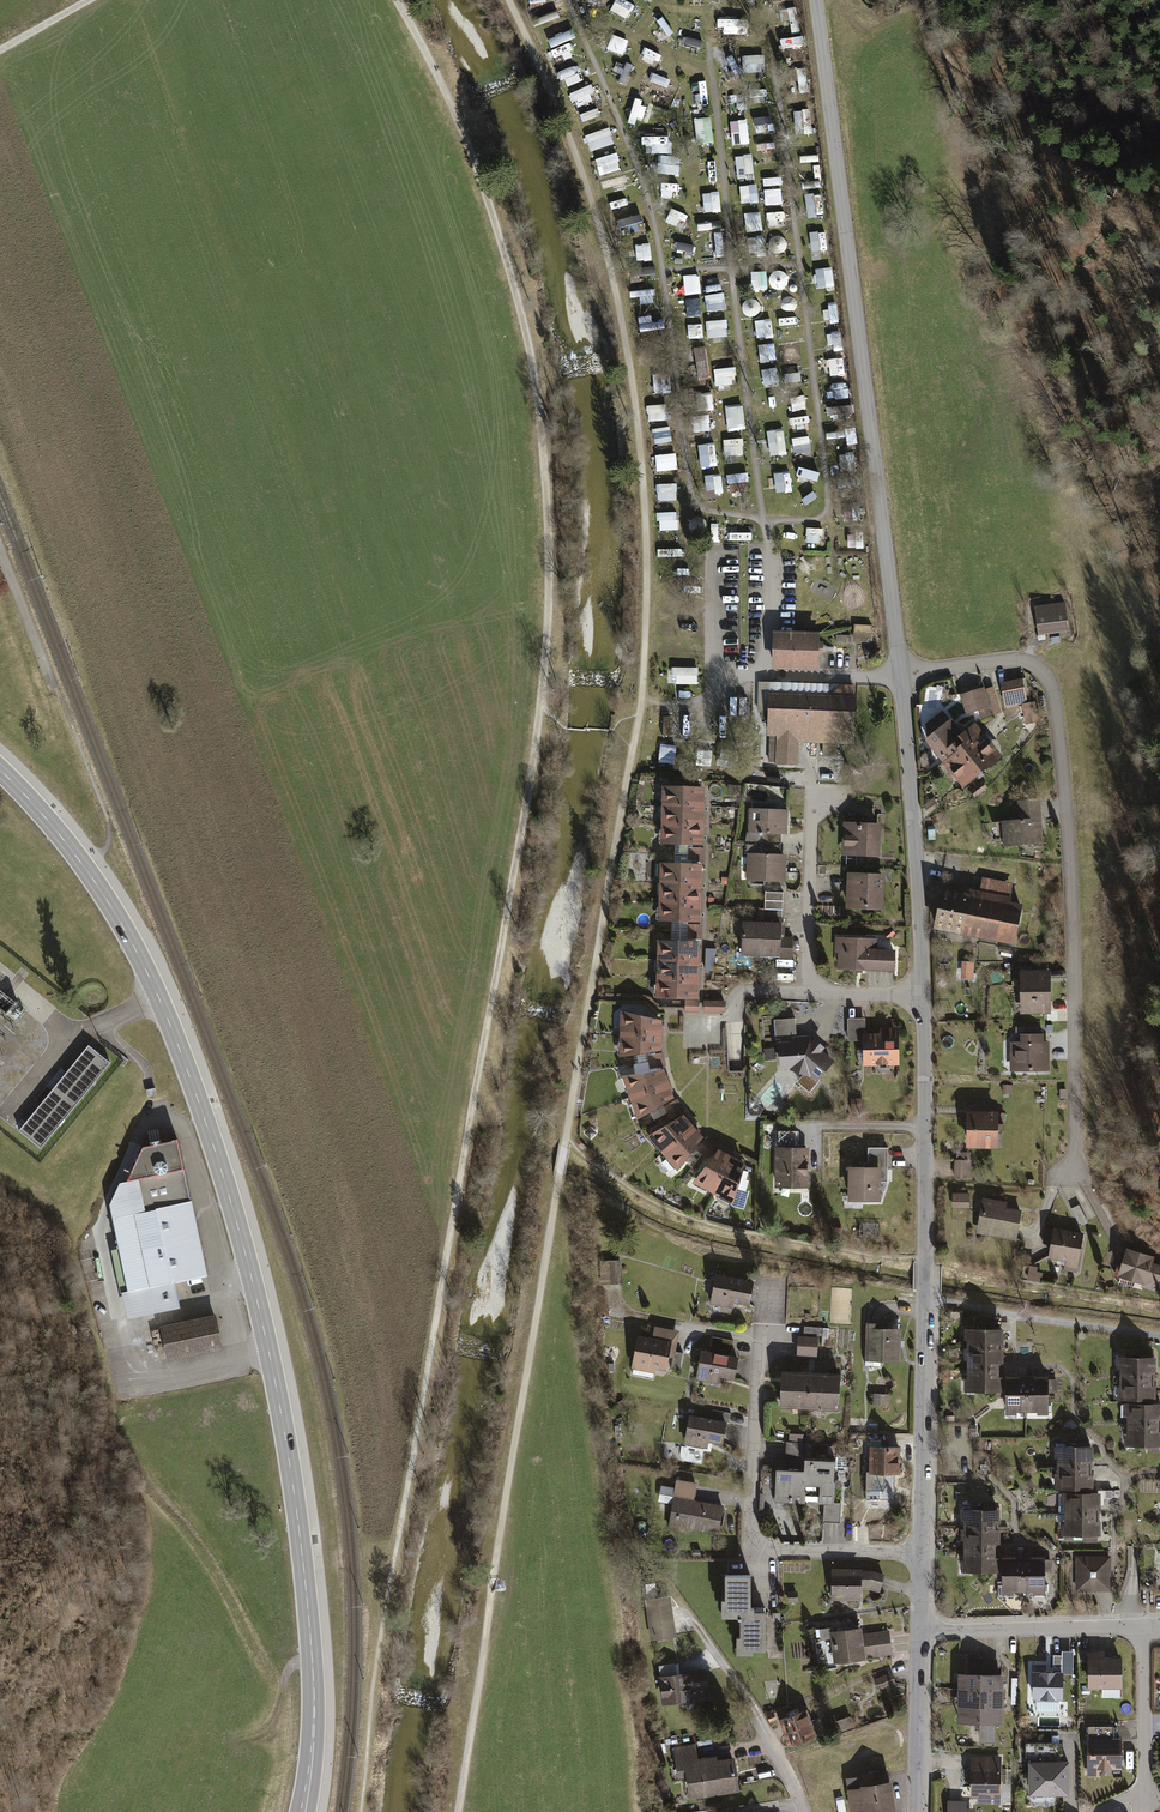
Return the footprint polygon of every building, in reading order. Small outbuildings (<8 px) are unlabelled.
[(530,8),(533,16),(537,15),(540,22),(552,17),(549,10),(555,8),(552,0),(550,0),(530,8)] [(598,9),(605,0),(586,0),(598,9)] [(621,11),(635,17),(640,6),(627,0),(626,0),(621,11)] [(787,10),(792,34),(802,32),(797,8),(787,10)] [(724,20),(717,20),(717,28),(724,28),(724,34),(738,34),(738,28),(745,28),(745,20),(738,20),(738,17),(724,17),(724,20)] [(566,21),(541,30),(544,40),(570,31),(566,21)] [(612,34),(606,48),(623,55),(629,41),(612,34)] [(787,38),(789,55),(801,54),(799,37),(787,38)] [(646,48),(641,60),(655,67),(660,54),(646,48)] [(764,55),(741,56),(742,73),(766,72),(764,55)] [(633,68),(616,61),(610,75),(628,82),(633,68)] [(740,65),(724,66),(725,85),(741,84),(740,65)] [(578,66),(560,73),(567,88),(584,81),(578,66)] [(796,68),(798,91),(807,90),(804,67),(796,68)] [(642,74),(637,89),(644,91),(646,88),(666,95),(665,97),(672,99),(677,86),(671,84),(672,79),(651,72),(649,76),(642,74)] [(707,85),(691,87),(693,109),(710,107),(707,85)] [(576,106),(594,101),(590,86),(572,92),(576,106)] [(584,122),(601,115),(598,108),(581,115),(584,122)] [(804,135),(812,135),(810,109),(802,110),(802,111),(793,112),(795,130),(804,130),(804,135)] [(774,116),(753,121),(755,128),(776,123),(774,116)] [(711,118),(694,120),(697,146),(714,143),(711,118)] [(747,120),(729,122),(732,144),(749,143),(747,120)] [(609,128),(585,136),(590,152),(615,144),(609,128)] [(774,141),(757,142),(758,158),(775,156),(774,141)] [(798,145),(801,170),(817,168),(814,143),(798,145)] [(617,153),(595,160),(600,176),(622,169),(617,153)] [(655,170),(673,176),(678,161),(660,155),(655,170)] [(750,155),(735,156),(737,180),(753,178),(750,155)] [(778,166),(762,167),(764,182),(780,180),(778,166)] [(758,186),(743,187),(743,202),(759,201),(758,186)] [(781,189),(765,190),(766,205),(782,204),(781,189)] [(703,194),(705,213),(721,211),(718,192),(703,194)] [(760,212),(745,213),(747,234),(762,232),(760,212)] [(636,219),(611,223),(613,232),(619,231),(620,235),(633,233),(632,229),(638,228),(636,219)] [(723,244),(721,226),(707,227),(708,242),(715,241),(715,244),(723,244)] [(813,245),(814,250),(830,248),(828,231),(812,233),(812,237),(808,237),(809,245),(813,245)] [(788,235),(771,236),(772,256),(790,255),(788,235)] [(762,237),(747,238),(749,259),(765,257),(762,237)] [(645,245),(624,248),(626,262),(647,259),(645,245)] [(655,281),(653,266),(633,269),(635,284),(655,281)] [(766,272),(750,273),(751,293),(767,292),(766,272)] [(818,286),(832,284),(830,272),(816,274),(818,286)] [(790,273),(775,273),(775,286),(790,286),(790,273)] [(698,275),(683,276),(685,296),(700,295),(698,275)] [(654,293),(640,293),(640,307),(654,306),(654,293)] [(727,312),(726,294),(706,295),(707,313),(727,312)] [(702,299),(685,303),(688,315),(704,312),(702,299)] [(827,304),(829,326),(837,325),(835,303),(827,304)] [(797,318),(780,318),(781,332),(797,332),(797,318)] [(771,319),(755,321),(758,340),(774,337),(771,319)] [(726,320),(705,322),(707,339),(728,337),(726,320)] [(689,322),(689,337),(704,336),(703,321),(689,322)] [(661,334),(640,336),(641,349),(662,347),(661,334)] [(832,351),(832,355),(840,354),(838,335),(830,336),(831,341),(824,341),(825,352),(832,351)] [(798,341),(783,343),(784,350),(787,356),(798,354),(799,348),(798,341)] [(774,343),(759,345),(761,363),(776,361),(774,343)] [(717,346),(717,359),(730,358),(729,345),(717,346)] [(708,367),(707,346),(688,348),(690,368),(708,367)] [(822,370),(827,375),(840,374),(839,359),(826,360),(822,366),(817,366),(818,371),(822,370)] [(800,365),(784,367),(786,383),(789,382),(789,389),(799,388),(798,381),(802,381),(800,365)] [(736,367),(713,370),(715,387),(717,386),(718,392),(730,391),(729,385),(732,385),(731,376),(737,376),(736,367)] [(777,370),(767,370),(767,372),(763,372),(763,385),(768,385),(768,389),(778,388),(777,370)] [(653,374),(654,394),(671,392),(670,372),(653,374)] [(828,383),(830,399),(844,398),(843,382),(828,383)] [(700,412),(714,411),(712,393),(698,394),(700,412)] [(804,395),(790,398),(793,410),(807,407),(804,395)] [(777,397),(763,397),(764,411),(778,411),(777,397)] [(728,430),(746,429),(745,403),(727,404),(728,430)] [(666,405),(647,406),(648,423),(667,422),(666,405)] [(836,419),(851,418),(850,405),(835,406),(836,419)] [(698,418),(699,434),(716,433),(715,416),(698,418)] [(793,432),(810,431),(809,417),(792,419),(793,432)] [(669,427),(652,430),(654,444),(672,441),(669,427)] [(766,431),(770,457),(787,454),(783,429),(766,431)] [(833,431),(835,449),(851,448),(849,429),(833,431)] [(809,437),(792,439),(794,455),(811,452),(809,437)] [(722,440),(723,455),(743,454),(742,439),(722,440)] [(718,464),(715,441),(708,442),(711,465),(718,464)] [(675,454),(655,456),(657,471),(677,469),(675,454)] [(838,456),(839,470),(854,470),(853,455),(838,456)] [(777,492),(792,492),(791,471),(776,472),(777,492)] [(721,475),(706,476),(707,496),(723,495),(721,475)] [(744,475),(728,476),(729,493),(746,491),(744,475)] [(677,484),(657,485),(657,501),(677,500),(677,484)] [(802,491),(804,505),(817,503),(815,489),(802,491)] [(677,526),(662,527),(663,541),(678,540),(677,526)] [(824,529),(807,528),(806,543),(820,543),(820,536),(823,536),(824,529)] [(856,549),(864,549),(864,529),(856,530),(856,535),(848,535),(848,547),(856,547),(856,549)] [(1067,604),(1031,610),(1036,640),(1071,634),(1067,604)] [(869,625),(854,624),(853,639),(868,639),(869,625)] [(795,632),(773,631),(772,669),(819,671),(819,656),(822,656),(823,649),(823,642),(819,642),(820,633),(795,632)] [(698,668),(671,667),(671,676),(673,676),(673,681),(676,681),(676,685),(697,685),(697,677),(698,677),(698,668)] [(1024,685),(1005,690),(1009,708),(1028,703),(1024,685)] [(984,688),(961,695),(967,715),(990,708),(984,688)] [(853,695),(771,692),(769,739),(777,739),(776,760),(795,761),(796,739),(851,741),(853,695)] [(940,768),(960,792),(1004,758),(979,726),(966,736),(953,719),(951,720),(944,712),(926,726),(934,737),(925,744),(943,766),(940,768)] [(741,791),(728,790),(728,798),(740,799),(741,791)] [(660,793),(660,813),(702,814),(702,793),(660,793)] [(934,797),(923,804),(926,809),(937,802),(934,797)] [(1006,848),(1043,845),(1040,800),(1018,802),(1020,822),(1004,823),(1006,848)] [(660,813),(660,834),(701,834),(702,814),(660,813)] [(786,814),(748,813),(747,850),(779,851),(780,839),(785,839),(786,814)] [(880,830),(843,828),(841,863),(878,865),(880,830)] [(660,834),(660,854),(688,854),(701,854),(701,834),(660,834)] [(779,851),(747,850),(746,865),(741,865),(741,882),(746,882),(746,888),(786,889),(786,860),(779,860),(779,851)] [(688,868),(701,868),(703,868),(703,855),(701,854),(688,854),(688,868)] [(660,868),(659,888),(701,889),(701,868),(688,868),(660,868)] [(1024,906),(1010,904),(1014,883),(984,877),(981,890),(973,888),(972,896),(942,891),(934,930),(1016,945),(1024,906)] [(883,879),(846,879),(846,917),(883,917),(883,879)] [(659,888),(659,908),(700,909),(701,889),(659,888)] [(783,898),(764,898),(765,914),(783,914),(783,898)] [(659,908),(659,929),(686,929),(700,929),(700,909),(659,908)] [(781,921),(741,920),(740,955),(778,956),(778,958),(793,958),(793,937),(780,936),(780,930),(781,921)] [(686,946),(700,946),(702,946),(702,929),(700,929),(686,929),(686,946)] [(877,945),(837,944),(836,975),(893,977),(893,955),(877,955),(877,945)] [(658,946),(658,966),(699,967),(700,946),(686,946),(658,946)] [(716,955),(706,954),(705,977),(711,977),(716,955)] [(961,975),(975,975),(975,957),(962,957),(961,975)] [(658,966),(658,986),(699,987),(699,967),(658,966)] [(1051,971),(1021,971),(1021,1014),(1051,1013),(1051,971)] [(658,986),(658,1007),(686,1007),(699,1007),(699,987),(658,986)] [(725,1002),(703,1001),(703,1012),(725,1013),(725,1002)] [(618,1011),(618,1036),(661,1038),(661,1029),(662,1021),(618,1011)] [(863,1034),(866,1034),(866,1017),(847,1018),(848,1041),(863,1041),(863,1034)] [(795,1019),(774,1020),(775,1040),(793,1039),(796,1039),(796,1037),(795,1019)] [(863,1034),(863,1041),(864,1066),(900,1066),(899,1027),(880,1028),(880,1034),(866,1034),(863,1034)] [(1019,1047),(1010,1047),(1010,1079),(1049,1078),(1049,1046),(1043,1046),(1043,1035),(1019,1035),(1019,1047)] [(661,1045),(661,1038),(618,1036),(618,1058),(645,1057),(660,1056),(661,1045)] [(794,1042),(777,1043),(780,1071),(788,1071),(793,1075),(792,1077),(809,1093),(835,1062),(823,1052),(825,1049),(812,1036),(796,1037),(796,1039),(793,1039),(794,1042)] [(90,1047),(21,1131),(42,1148),(111,1064),(90,1047)] [(764,1049),(765,1061),(775,1060),(775,1049),(764,1049)] [(647,1071),(661,1068),(664,1068),(663,1056),(660,1056),(645,1057),(647,1071)] [(621,1077),(628,1102),(666,1084),(664,1076),(661,1068),(647,1071),(621,1077)] [(669,1092),(666,1084),(628,1102),(637,1124),(661,1109),(673,1101),(669,1092)] [(146,1090),(148,1097),(157,1095),(156,1088),(146,1090)] [(1014,1088),(1003,1089),(1003,1098),(1014,1098),(1014,1088)] [(864,1097),(852,1097),(852,1106),(864,1106),(864,1097)] [(670,1123),(682,1116),(685,1114),(676,1099),(673,1101),(661,1109),(670,1123)] [(1004,1114),(967,1113),(967,1147),(1003,1148),(1004,1114)] [(648,1137),(663,1156),(693,1128),(688,1122),(682,1116),(670,1123),(648,1137)] [(698,1134),(693,1128),(663,1156),(676,1173),(696,1150),(703,1140),(698,1134)] [(774,1153),(773,1193),(809,1193),(809,1153),(798,1153),(798,1135),(778,1134),(778,1153),(774,1153)] [(696,1150),(709,1161),(718,1150),(720,1147),(706,1137),(703,1140),(696,1150)] [(110,1249),(126,1318),(176,1306),(170,1283),(206,1275),(176,1141),(155,1146),(141,1148),(127,1183),(121,1183),(109,1210),(117,1248),(110,1249)] [(691,1183),(713,1196),(733,1158),(726,1154),(718,1150),(709,1161),(691,1183)] [(848,1207),(879,1207),(879,1186),(893,1186),(893,1171),(887,1171),(888,1151),(869,1151),(869,1171),(848,1171),(848,1207)] [(739,1161),(733,1158),(713,1196),(735,1207),(747,1165),(739,1161)] [(972,1161),(954,1161),(953,1180),(971,1180),(972,1161)] [(970,1209),(970,1193),(954,1192),(953,1208),(970,1209)] [(1008,1203),(983,1199),(977,1234),(1016,1241),(1021,1211),(1007,1209),(1008,1203)] [(1071,1209),(1080,1226),(1088,1222),(1079,1205),(1071,1209)] [(1085,1234),(1055,1229),(1050,1260),(1066,1262),(1064,1273),(1078,1275),(1085,1234)] [(1124,1254),(1116,1281),(1159,1294),(1159,1264),(1124,1254)] [(617,1260),(600,1261),(602,1287),(619,1285),(617,1260)] [(1030,1266),(1027,1279),(1041,1282),(1042,1273),(1036,1272),(1037,1268),(1030,1266)] [(752,1280),(715,1273),(709,1304),(732,1308),(733,1306),(733,1303),(748,1306),(752,1280)] [(833,1323),(853,1323),(854,1287),(833,1287),(833,1323)] [(215,1316),(160,1327),(167,1361),(222,1351),(215,1316)] [(884,1322),(865,1322),(865,1361),(900,1361),(900,1345),(900,1328),(884,1328),(884,1322)] [(652,1337),(637,1334),(631,1368),(655,1373),(656,1369),(667,1371),(669,1357),(674,1357),(675,1351),(675,1347),(679,1330),(654,1326),(652,1337)] [(797,1336),(796,1355),(817,1357),(818,1338),(822,1338),(823,1329),(805,1328),(804,1336),(797,1336)] [(1003,1333),(964,1332),(964,1358),(966,1358),(966,1378),(964,1378),(964,1392),(1003,1392),(1003,1373),(1003,1333)] [(734,1340),(713,1336),(710,1350),(731,1353),(734,1340)] [(710,1350),(701,1348),(695,1380),(719,1384),(719,1381),(720,1377),(735,1379),(739,1355),(731,1353),(710,1350)] [(672,1369),(679,1370),(683,1352),(675,1351),(674,1357),(672,1369)] [(1155,1361),(1114,1361),(1114,1372),(1118,1372),(1118,1391),(1114,1391),(1114,1405),(1124,1405),(1155,1405),(1155,1361)] [(779,1407),(808,1409),(809,1372),(802,1372),(780,1371),(779,1404),(779,1407)] [(817,1372),(809,1372),(808,1409),(838,1410),(840,1373),(817,1372)] [(1018,1373),(1003,1373),(1003,1392),(1003,1414),(1018,1414),(1018,1409),(1036,1409),(1036,1414),(1051,1414),(1051,1407),(1047,1407),(1047,1391),(1057,1391),(1057,1379),(1048,1379),(1048,1373),(1033,1373),(1033,1378),(1018,1378),(1018,1373)] [(889,1394),(873,1393),(873,1405),(889,1406),(889,1394)] [(623,1399),(614,1403),(618,1412),(627,1407),(623,1399)] [(1124,1405),(1124,1438),(1122,1438),(1122,1449),(1126,1449),(1126,1456),(1135,1456),(1135,1450),(1144,1450),(1144,1458),(1158,1458),(1158,1449),(1159,1449),(1159,1405),(1155,1405),(1124,1405)] [(712,1410),(710,1420),(727,1423),(729,1423),(731,1413),(712,1410)] [(723,1446),(727,1423),(710,1420),(689,1416),(684,1446),(707,1450),(708,1447),(708,1443),(723,1446)] [(803,1435),(789,1434),(789,1443),(803,1444),(803,1435)] [(805,1504),(805,1501),(807,1444),(803,1444),(789,1443),(786,1443),(785,1467),(776,1466),(775,1503),(805,1504)] [(829,1445),(807,1444),(805,1501),(819,1502),(819,1505),(824,1505),(833,1505),(835,1455),(828,1455),(829,1445)] [(1093,1445),(1052,1445),(1052,1456),(1056,1456),(1056,1475),(1052,1475),(1052,1489),(1062,1489),(1093,1489),(1093,1445)] [(900,1447),(870,1447),(869,1472),(866,1472),(866,1499),(889,1500),(889,1475),(900,1475),(900,1447)] [(698,1483),(676,1480),(675,1488),(660,1486),(658,1502),(673,1504),(668,1531),(685,1534),(686,1530),(719,1535),(724,1505),(699,1502),(695,1501),(698,1483)] [(1093,1489),(1062,1489),(1062,1522),(1060,1522),(1060,1533),(1064,1533),(1064,1540),(1073,1540),(1073,1534),(1082,1534),(1082,1542),(1096,1542),(1096,1534),(1099,1534),(1099,1489),(1093,1489)] [(840,1505),(833,1505),(824,1505),(823,1522),(840,1522),(840,1505)] [(1000,1510),(960,1510),(960,1535),(963,1535),(962,1556),(960,1556),(960,1569),(999,1570),(999,1551),(1000,1510)] [(1014,1551),(999,1551),(999,1570),(999,1592),(1014,1592),(1014,1587),(1032,1587),(1032,1592),(1047,1592),(1047,1585),(1043,1585),(1043,1569),(1053,1569),(1053,1557),(1044,1557),(1044,1552),(1029,1552),(1029,1556),(1014,1556),(1014,1551)] [(1110,1556),(1075,1556),(1075,1589),(1110,1589),(1110,1556)] [(862,1601),(862,1591),(862,1572),(862,1570),(832,1569),(831,1601),(862,1601)] [(874,1572),(862,1572),(862,1591),(871,1591),(880,1593),(885,1575),(874,1572)] [(751,1575),(725,1575),(725,1600),(721,1600),(721,1619),(738,1618),(738,1622),(741,1622),(741,1638),(737,1638),(737,1659),(754,1659),(754,1653),(767,1653),(767,1614),(759,1614),(754,1614),(754,1609),(751,1609),(751,1575)] [(798,1592),(787,1592),(788,1603),(798,1603),(798,1592)] [(669,1595),(644,1599),(650,1639),(676,1635),(669,1595)] [(816,1641),(819,1668),(835,1666),(835,1663),(892,1656),(889,1630),(863,1634),(862,1628),(833,1631),(833,1629),(821,1630),(822,1640),(816,1641)] [(1075,1673),(1075,1647),(1064,1647),(1064,1673),(1075,1673)] [(1104,1649),(1088,1649),(1088,1686),(1122,1686),(1122,1654),(1104,1654),(1104,1649)] [(1053,1653),(1053,1669),(1062,1669),(1062,1654),(1053,1653)] [(967,1656),(967,1669),(994,1670),(994,1656),(967,1656)] [(674,1661),(658,1663),(659,1673),(675,1671),(674,1661)] [(659,1673),(657,1673),(660,1702),(708,1696),(705,1668),(678,1671),(675,1671),(659,1673)] [(958,1669),(957,1686),(1002,1687),(1002,1685),(1003,1670),(994,1670),(967,1669),(958,1669)] [(1063,1669),(1062,1669),(1053,1669),(1032,1669),(1032,1698),(1036,1698),(1036,1702),(1057,1702),(1057,1697),(1063,1697),(1063,1669)] [(891,1673),(875,1680),(880,1692),(897,1685),(891,1673)] [(957,1686),(957,1702),(1002,1703),(1002,1700),(1002,1687),(957,1686)] [(1002,1709),(1002,1703),(957,1702),(957,1720),(979,1721),(996,1721),(1002,1721),(1002,1709)] [(807,1711),(778,1721),(788,1749),(817,1739),(807,1711)] [(766,1715),(769,1724),(777,1721),(774,1712),(766,1715)] [(849,1717),(833,1723),(837,1734),(853,1728),(849,1717)] [(995,1742),(996,1721),(979,1721),(979,1742),(995,1742)] [(1113,1725),(1088,1725),(1088,1735),(1086,1735),(1086,1775),(1120,1775),(1120,1768),(1126,1768),(1126,1751),(1122,1751),(1122,1736),(1113,1736),(1113,1725)] [(1028,1793),(1069,1792),(1069,1758),(1061,1758),(1061,1741),(1025,1742),(1025,1758),(1028,1758),(1028,1793)] [(685,1775),(688,1796),(738,1789),(733,1754),(717,1757),(717,1755),(717,1753),(697,1756),(695,1742),(672,1746),(677,1776),(685,1775)] [(1001,1755),(971,1754),(970,1795),(978,1796),(978,1802),(1000,1803),(1001,1755)] [(890,1777),(888,1777),(887,1768),(858,1773),(860,1782),(847,1784),(851,1811),(857,1811),(862,1811),(896,1811),(890,1777)]
